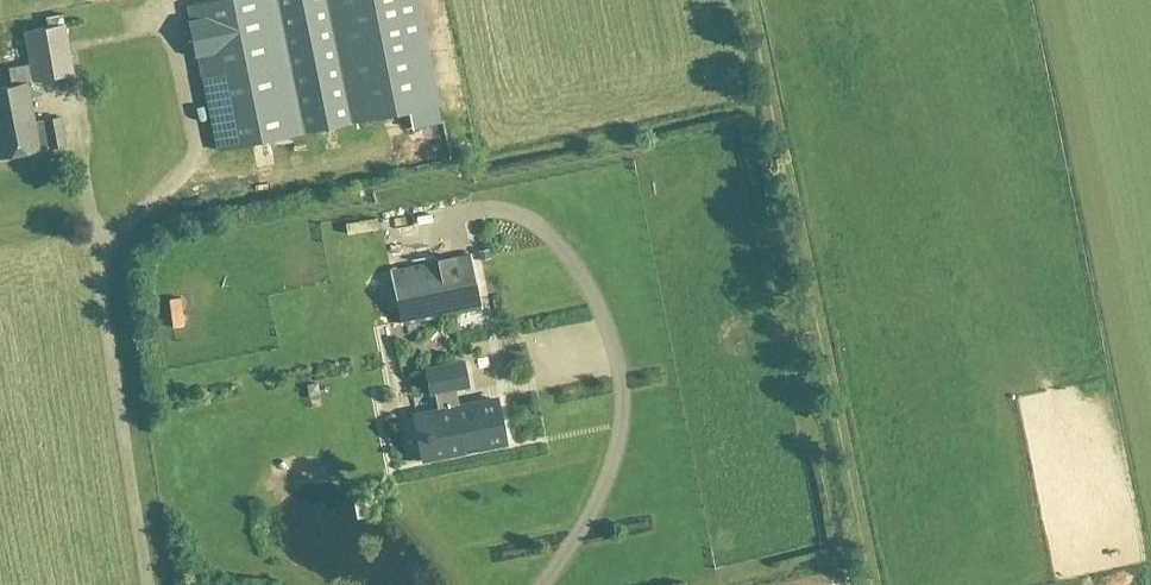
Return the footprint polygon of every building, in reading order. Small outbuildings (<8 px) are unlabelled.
[(417,0),(220,0),(187,7),(190,21),(189,21),(196,57),(198,57),(217,151),(439,105),(417,0)] [(10,87),(0,89),(0,159),(39,152),(39,149),(48,147),(48,150),(65,147),(59,117),(34,122),(26,83),(72,75),(63,25),(22,32),(28,63),(6,68),(10,87)] [(469,255),(390,271),(401,325),(480,309),(469,255)] [(478,449),(504,443),(495,400),(458,408),(454,389),(467,386),(462,363),(424,370),(429,394),(433,393),(437,412),(433,413),(437,433),(431,434),(431,433),(424,434),(426,441),(428,440),(431,456),(431,458),(462,452),(461,446),(476,443),(478,449)]
